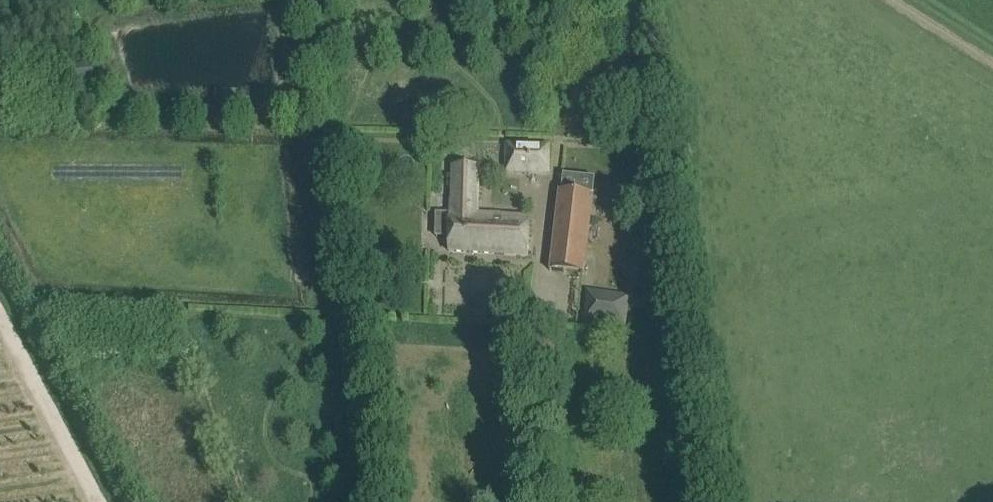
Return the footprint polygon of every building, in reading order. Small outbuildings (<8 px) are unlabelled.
[(549,146),(516,145),(516,171),(548,172),(549,146)] [(449,251),(468,252),(528,255),(529,217),(477,216),(478,167),(453,167),(452,215),(450,215),(449,251)] [(550,268),(550,270),(584,273),(593,194),(560,190),(550,268)] [(628,297),(616,295),(613,323),(624,325),(628,297)]
